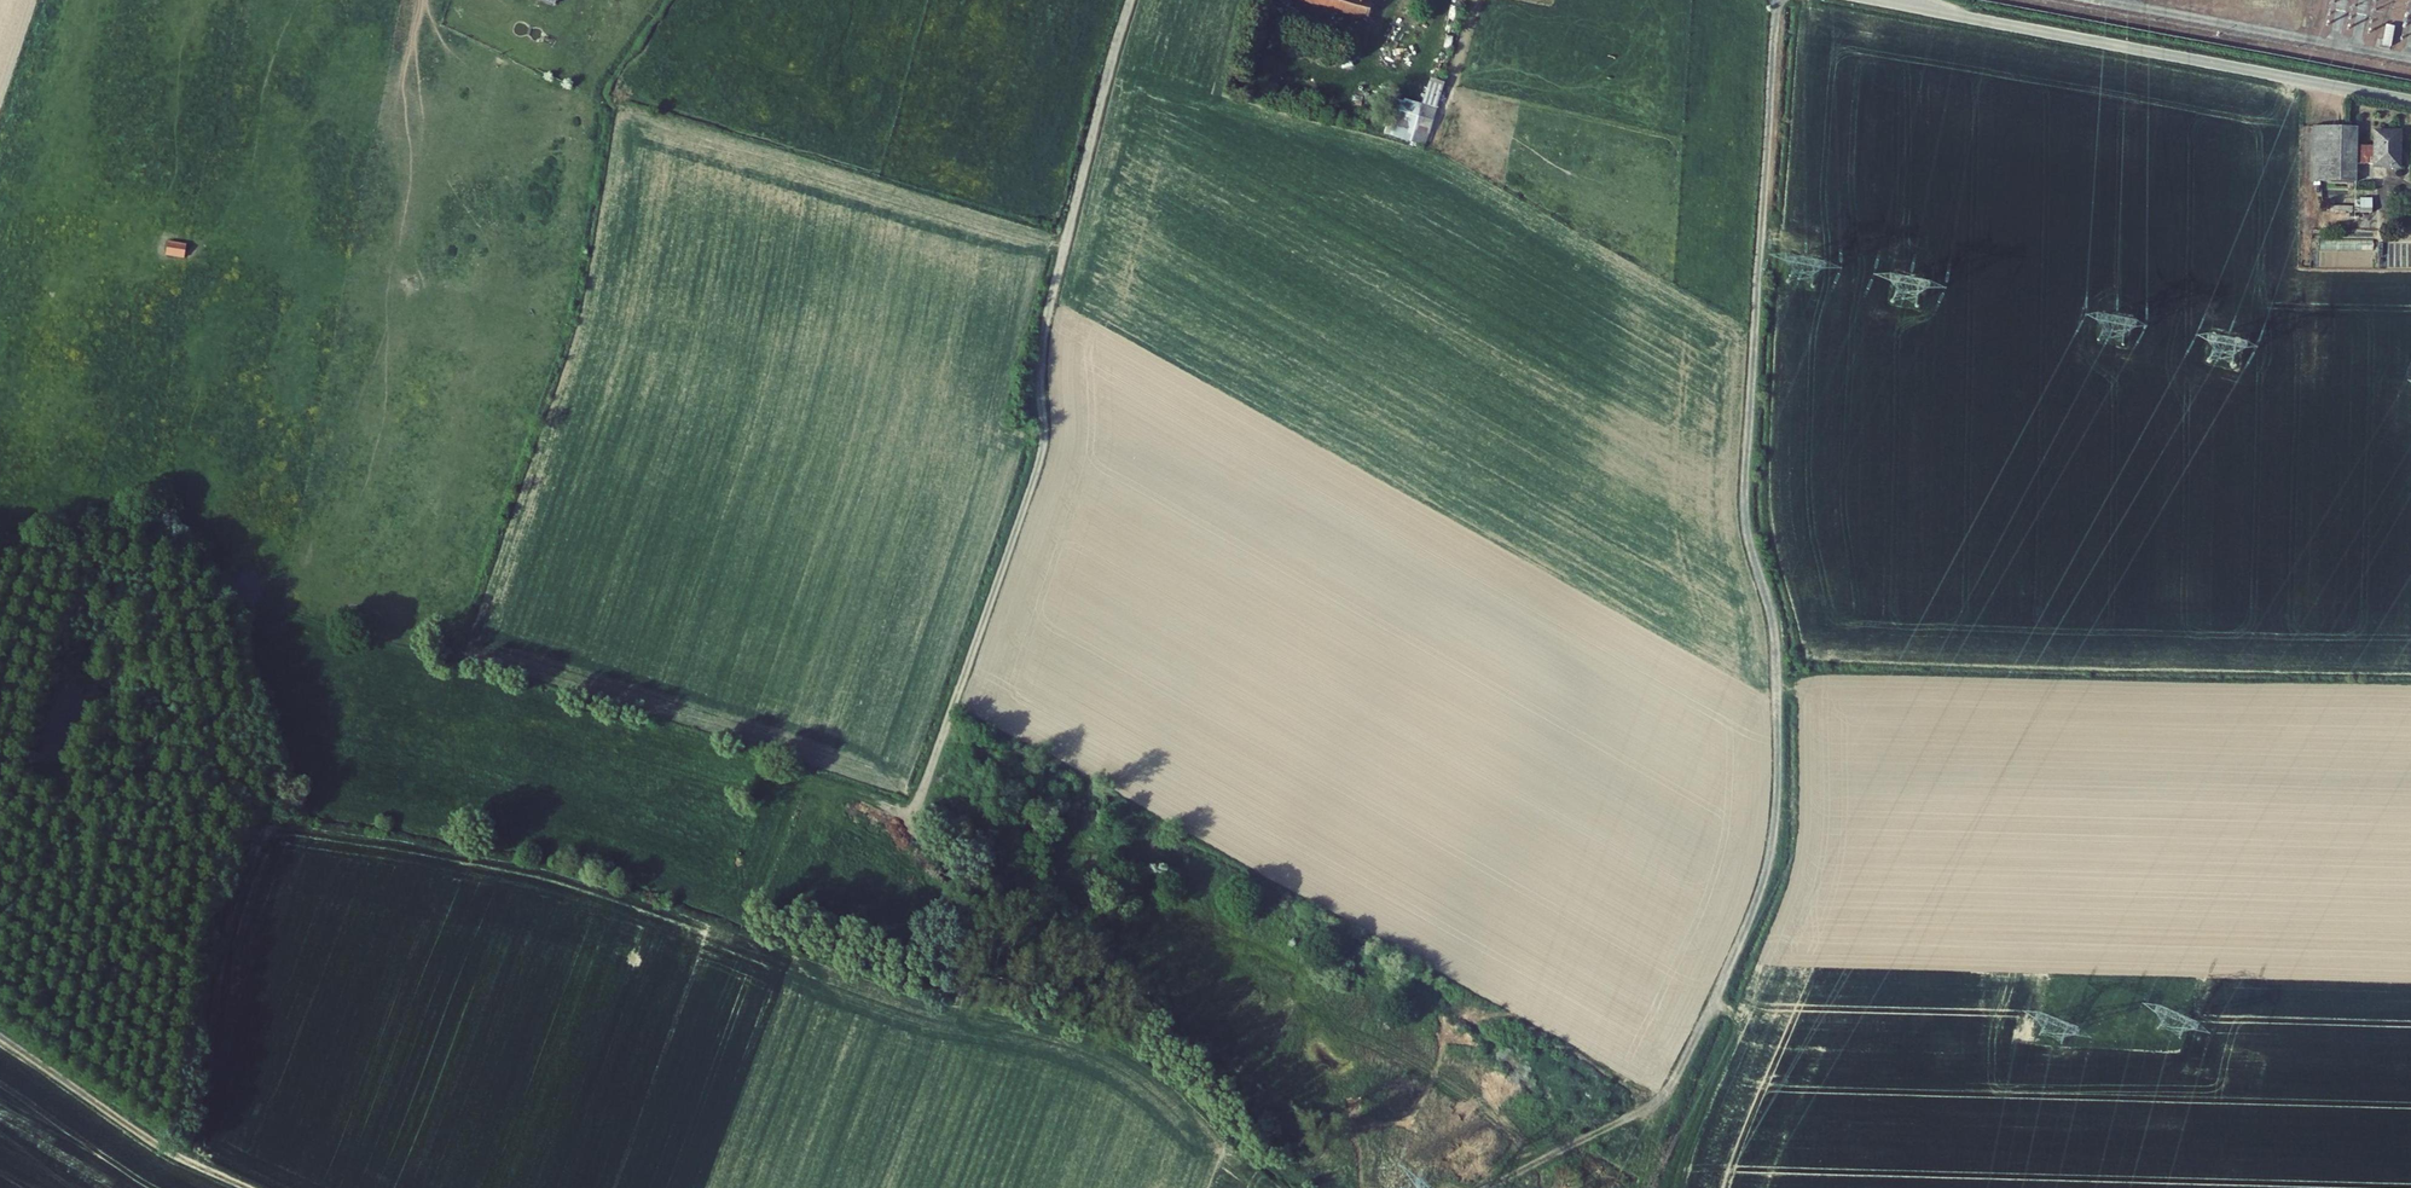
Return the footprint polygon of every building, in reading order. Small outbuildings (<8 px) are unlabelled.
[(1373,19),(1377,5),(1374,4),(1375,0),(1300,0),(1373,19)] [(2394,28),(2385,26),(2381,47),(2390,48),(2394,28)] [(1379,135),(1426,148),(1442,85),(1428,81),(1422,105),(1405,101),(1399,123),(1383,119),(1379,135)] [(2355,127),(2314,125),(2314,181),(2355,182),(2355,127)] [(2407,133),(2380,132),(2380,167),(2407,168),(2407,133)] [(165,257),(185,260),(187,245),(168,242),(165,257)] [(91,518),(92,497),(79,497),(79,517),(91,518)]
